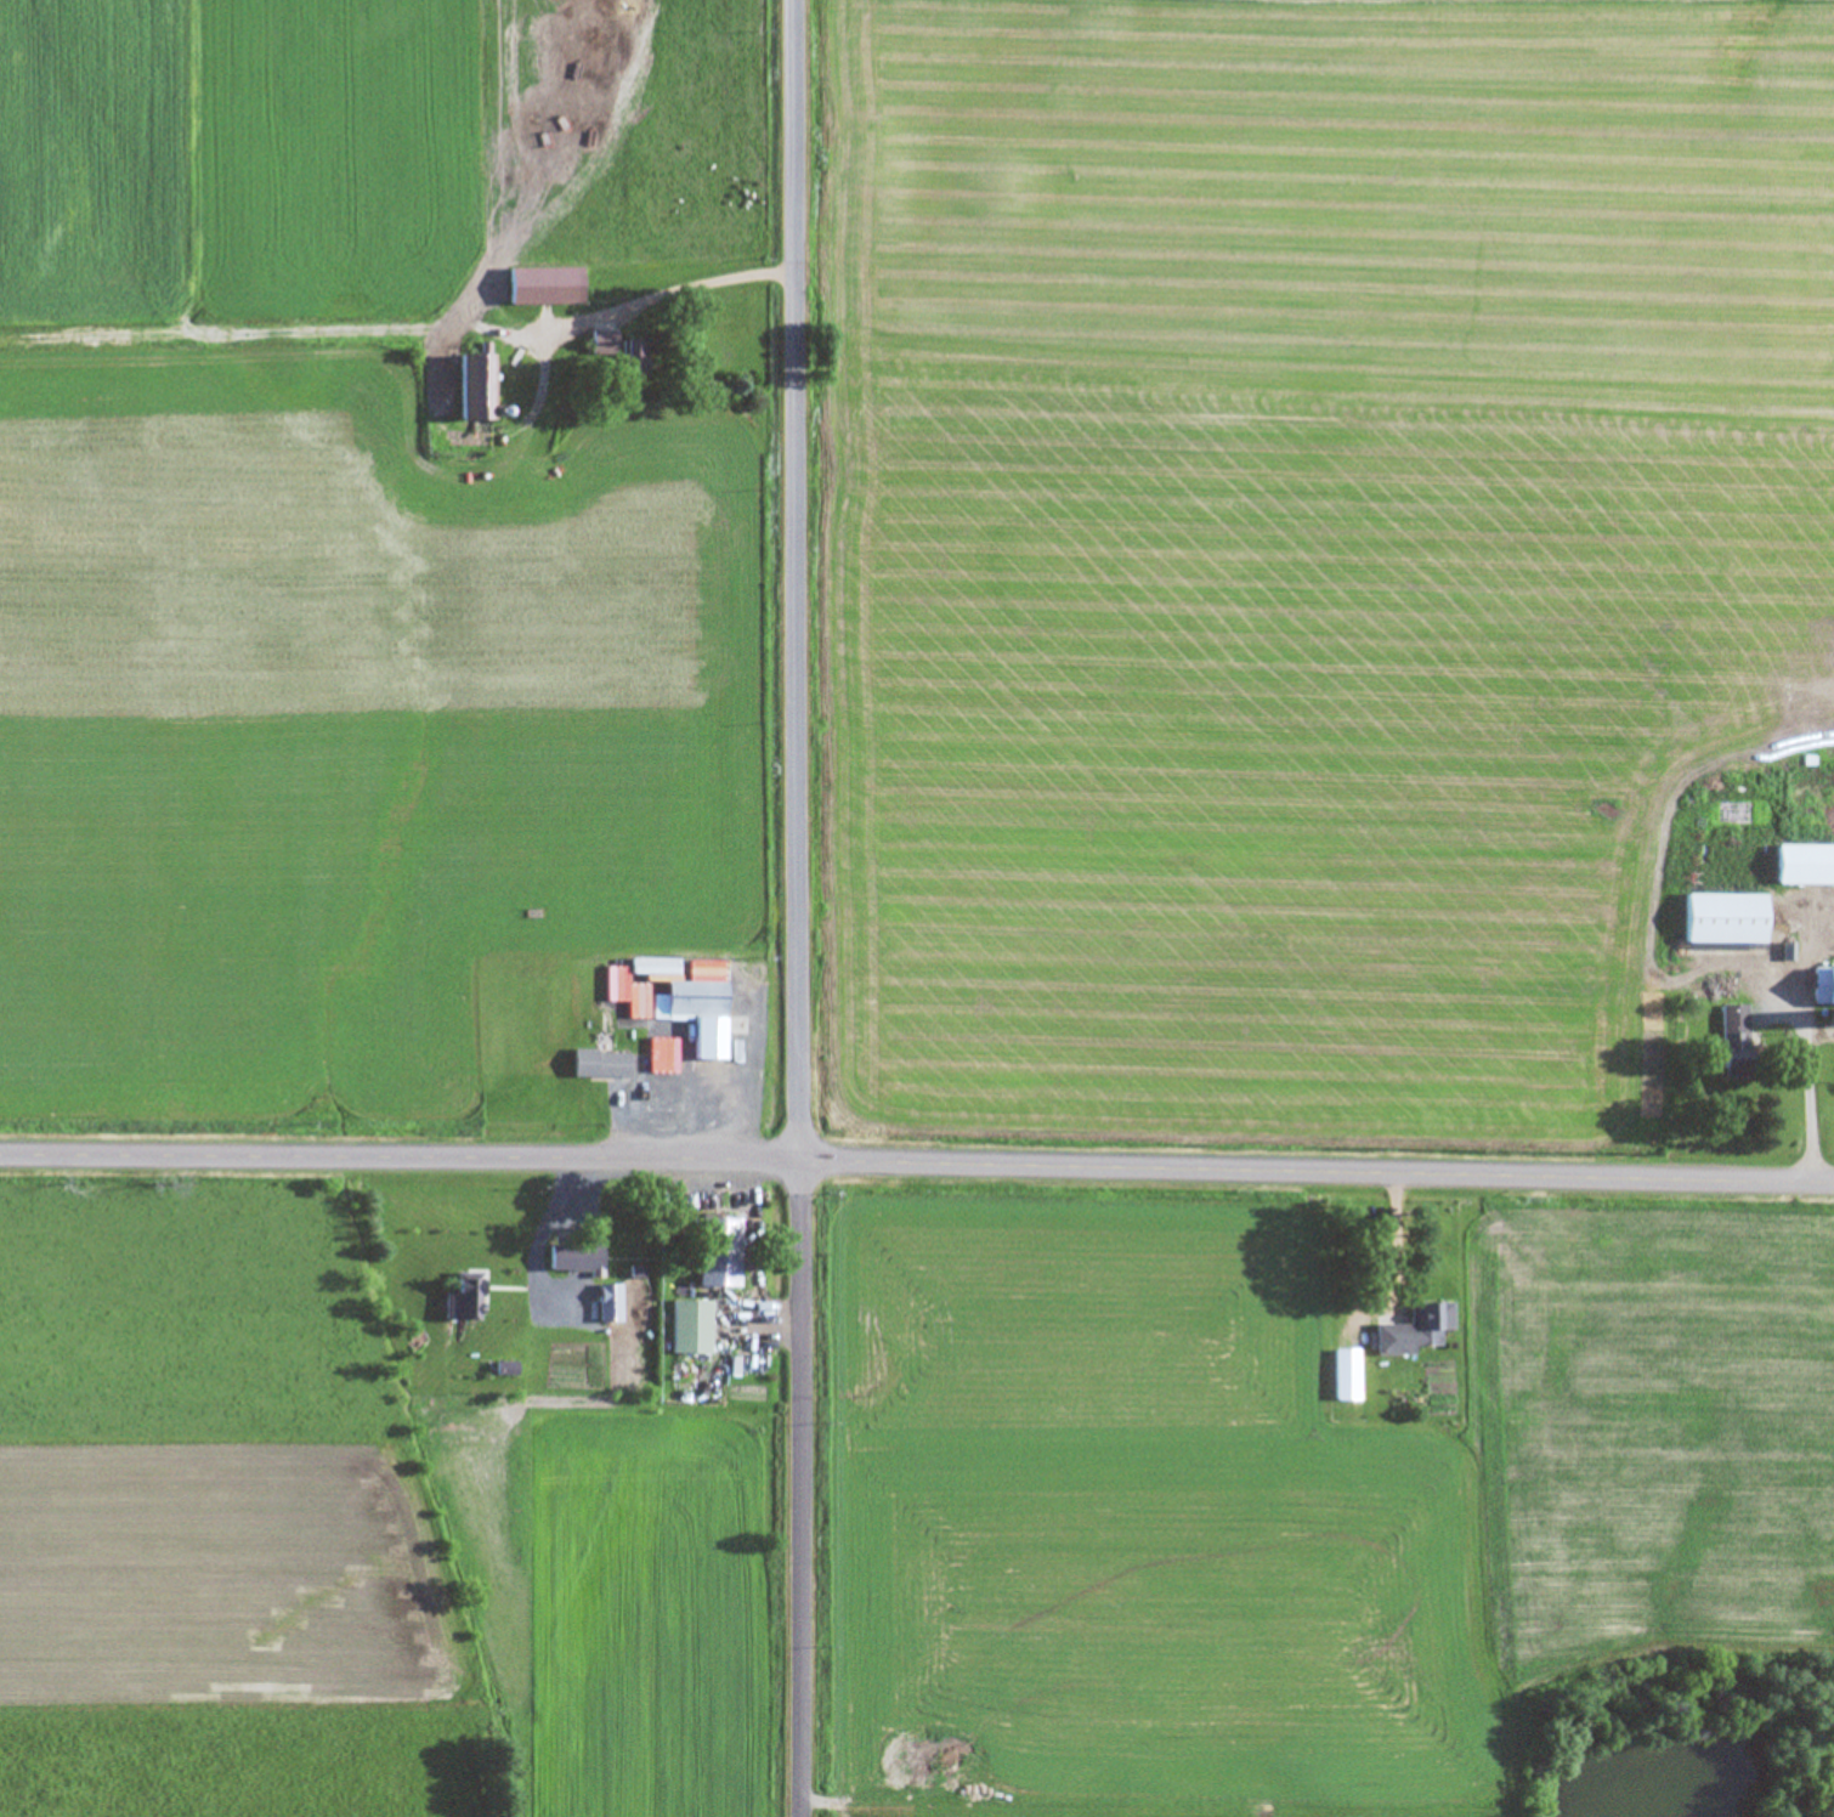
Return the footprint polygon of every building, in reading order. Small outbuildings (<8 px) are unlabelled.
[(577,305),(577,268),(504,268),(504,305),(577,305)] [(594,334),(594,354),(611,354),(611,334),(594,334)] [(644,341),(620,341),(620,380),(644,380),(644,341)] [(454,422),(488,422),(488,356),(455,356),(454,422)] [(1773,846),(1773,886),(1833,886),(1833,846),(1773,846)] [(1683,944),(1764,944),(1764,895),(1683,895),(1683,944)] [(1817,968),(1817,1007),(1833,1007),(1833,968),(1817,968)] [(690,1017),(689,1061),(723,1062),(724,983),(663,983),(663,1017),(690,1017)] [(1720,1071),(1749,1071),(1749,1006),(1720,1006),(1720,1071)] [(662,1073),(683,1073),(683,1025),(662,1025),(662,1073)] [(628,1052),(570,1052),(570,1079),(628,1079),(628,1052)] [(629,1268),(629,1219),(601,1219),(601,1242),(545,1242),(545,1268),(629,1268)] [(734,1288),(734,1219),(695,1219),(695,1288),(734,1288)] [(670,1355),(708,1355),(708,1302),(670,1302),(670,1355)] [(1412,1348),(1438,1348),(1438,1304),(1409,1304),(1408,1327),(1376,1327),(1376,1357),(1412,1357),(1412,1348)] [(1333,1351),(1333,1403),(1358,1403),(1358,1351),(1333,1351)]
